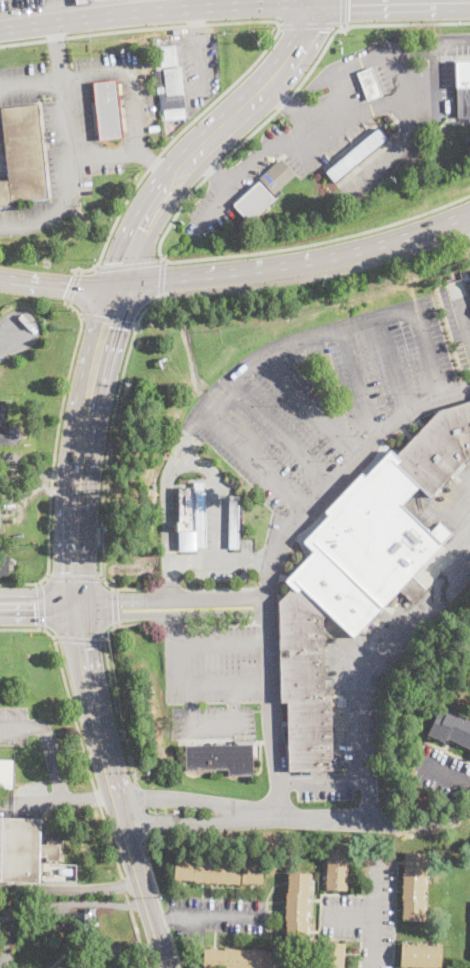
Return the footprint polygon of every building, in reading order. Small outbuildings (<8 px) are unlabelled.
[(175,45),(177,64),(161,66),(159,46),(175,45)] [(457,55),(469,55),(469,118),(458,118),(458,89),(454,89),(454,60),(457,60),(457,55)] [(383,95),(369,101),(358,73),(372,67),(383,95)] [(181,68),(186,118),(165,120),(164,110),(163,110),(161,93),(162,93),(161,88),(157,88),(155,70),(181,68)] [(124,138),(100,140),(94,82),(118,80),(124,138)] [(12,206),(0,207),(0,181),(8,180),(1,109),(38,105),(48,198),(12,202),(12,206)] [(389,140),(336,184),(326,172),(379,128),(389,140)] [(282,193),(250,223),(233,205),(261,180),(259,178),(281,158),(296,175),(279,190),(282,193)] [(437,409),(469,401),(469,457),(467,458),(430,498),(418,486),(400,505),(430,533),(439,522),(451,534),(412,576),(426,589),(413,603),(399,590),(354,638),(328,614),(323,618),(324,694),(331,694),(332,770),(289,770),(288,702),(281,702),(280,602),(292,588),(285,582),(313,550),(303,542),(328,515),(325,512),(361,472),(365,477),(389,450),(396,455),(437,409)] [(18,445),(0,444),(0,404),(12,405),(11,424),(19,425),(18,445)] [(179,485),(180,529),(176,529),(177,551),(196,550),(196,543),(207,543),(205,480),(194,480),(194,485),(179,485)] [(227,546),(236,546),(237,494),(228,494),(227,546)] [(9,575),(0,576),(0,557),(9,556),(9,575)] [(448,709),(469,719),(469,748),(446,737),(444,742),(428,735),(439,711),(446,714),(448,709)] [(253,758),(254,775),(229,776),(229,770),(186,770),(185,746),(234,744),(234,741),(257,741),(257,758),(253,758)] [(13,789),(0,789),(0,760),(14,760),(13,789)] [(40,882),(0,881),(0,818),(41,819),(40,845),(47,846),(47,841),(60,841),(60,861),(47,861),(47,857),(40,857),(40,882)] [(346,891),(326,889),(328,849),(348,850),(346,891)] [(426,854),(425,875),(424,875),(423,901),(424,901),(423,921),(403,920),(404,902),(402,901),(404,872),(406,872),(407,853),(426,854)] [(265,864),(263,884),(174,880),(176,859),(265,864)] [(76,880),(76,861),(40,860),(40,880),(76,880)] [(309,895),(307,895),(305,921),(307,921),(306,941),(286,940),(287,922),(285,922),(287,893),(289,893),(290,874),(310,875),(309,895)] [(95,909),(94,916),(96,916),(94,942),(81,941),(81,940),(73,939),(74,912),(85,913),(85,909),(95,909)] [(343,943),(342,967),(322,967),(323,943),(343,943)] [(442,948),(441,967),(400,966),(402,945),(442,948)] [(285,953),(284,967),(204,967),(204,950),(262,951),(262,953),(285,953)]
